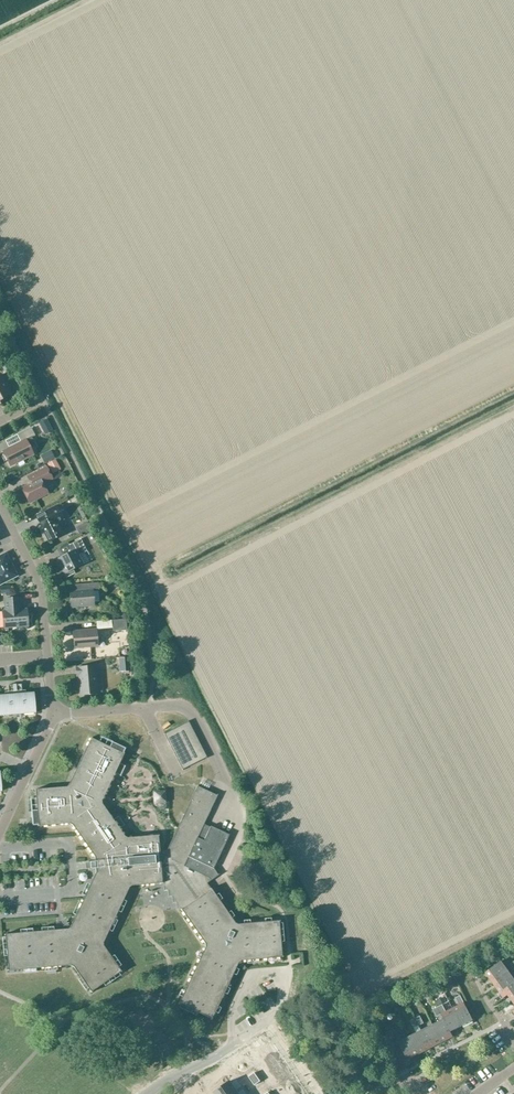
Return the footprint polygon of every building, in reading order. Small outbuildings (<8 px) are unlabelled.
[(6,373),(12,370),(9,364),(3,367),(6,373)] [(5,402),(4,399),(11,396),(0,376),(0,377),(0,405),(5,402)] [(40,423),(45,434),(52,431),(47,420),(40,423)] [(34,443),(31,438),(34,437),(30,430),(17,437),(20,443),(2,453),(9,468),(32,456),(28,448),(32,446),(34,443)] [(50,451),(43,454),(47,462),(54,458),(50,451)] [(55,460),(47,464),(51,471),(59,468),(55,460)] [(21,490),(28,504),(47,495),(42,485),(51,480),(45,469),(33,475),(36,482),(21,490)] [(55,507),(35,517),(39,526),(43,534),(41,535),(45,543),(47,542),(48,543),(62,536),(55,522),(61,519),(55,507)] [(72,571),(82,565),(77,557),(86,552),(80,540),(68,546),(71,553),(56,560),(66,579),(74,575),(72,571)] [(12,569),(5,555),(0,557),(0,585),(16,577),(15,575),(16,573),(14,569),(12,569)] [(68,594),(70,608),(93,606),(92,592),(98,592),(97,584),(74,586),(75,593),(68,594)] [(27,627),(26,610),(20,611),(18,599),(4,600),(5,612),(1,612),(3,629),(27,627)] [(90,620),(90,628),(106,627),(106,620),(90,620)] [(111,621),(112,632),(126,631),(125,620),(111,621)] [(72,632),(73,649),(96,647),(95,630),(72,632)] [(130,657),(118,658),(119,665),(131,664),(130,657)] [(77,676),(79,696),(96,694),(94,667),(75,669),(76,676),(77,676)] [(35,714),(34,694),(22,695),(21,685),(8,686),(8,696),(0,697),(0,717),(35,714)] [(175,728),(178,734),(191,728),(187,722),(175,728)] [(163,734),(166,740),(178,734),(175,728),(163,734)] [(178,734),(181,740),(194,734),(191,728),(178,734)] [(166,740),(169,746),(181,740),(178,734),(166,740)] [(181,740),(185,746),(197,740),(194,734),(181,740)] [(172,904),(176,903),(176,910),(180,909),(204,944),(204,948),(177,1005),(211,1021),(237,963),(240,961),(282,958),(279,921),(237,925),(234,924),(206,884),(219,875),(213,868),(228,835),(204,824),(217,795),(197,786),(166,851),(160,851),(158,836),(127,839),(124,837),(119,830),(125,825),(119,816),(112,821),(100,804),(115,773),(121,776),(125,766),(119,764),(124,753),(123,753),(125,749),(100,737),(98,742),(92,739),(92,738),(91,738),(68,787),(35,790),(35,791),(36,798),(30,798),(33,826),(38,825),(38,826),(70,824),(94,858),(95,873),(70,928),(67,930),(4,935),(7,972),(70,966),(73,968),(91,993),(121,973),(103,947),(102,943),(128,888),(131,886),(163,884),(163,891),(167,891),(168,897),(171,897),(172,904)] [(169,746),(172,752),(185,746),(181,740),(169,746)] [(185,746),(188,752),(200,746),(197,740),(185,746)] [(172,752),(176,759),(188,752),(185,746),(172,752)] [(188,752),(191,759),(203,752),(200,746),(188,752)] [(176,759),(179,765),(191,759),(188,752),(176,759)] [(191,759),(194,765),(206,759),(203,752),(191,759)] [(179,765),(182,771),(194,765),(191,759),(179,765)] [(82,871),(75,873),(77,880),(84,879),(82,871)] [(509,972),(501,961),(485,973),(492,984),(509,972)] [(509,972),(492,984),(499,993),(513,983),(513,980),(509,972)] [(456,985),(452,977),(447,980),(450,988),(456,985)] [(499,993),(500,995),(498,996),(501,1000),(507,996),(511,1002),(513,999),(513,983),(499,993)] [(457,1005),(451,1008),(460,1027),(472,1021),(459,996),(454,999),(457,1005)] [(452,1031),(460,1027),(451,1008),(445,1011),(442,1005),(437,1007),(440,1014),(443,1020),(449,1033),(452,1031)] [(440,1014),(437,1007),(432,1010),(436,1016),(439,1014),(440,1014)] [(419,1016),(414,1019),(418,1025),(423,1023),(419,1016)] [(418,1025),(414,1019),(410,1021),(413,1028),(418,1025)] [(452,1037),(449,1033),(443,1020),(430,1026),(439,1044),(452,1037)] [(417,1033),(426,1051),(439,1044),(430,1026),(417,1033)] [(394,1038),(390,1031),(385,1034),(389,1040),(394,1038)] [(413,1057),(426,1051),(417,1033),(404,1040),(413,1057)] [(407,1061),(413,1057),(404,1040),(391,1046),(399,1062),(400,1061),(405,1058),(407,1061)] [(255,1073),(249,1077),(252,1081),(257,1077),(255,1073)] [(257,1077),(252,1081),(255,1085),(260,1081),(257,1077)] [(214,1092),(216,1093),(233,1093),(237,1091),(230,1081),(214,1092)]
